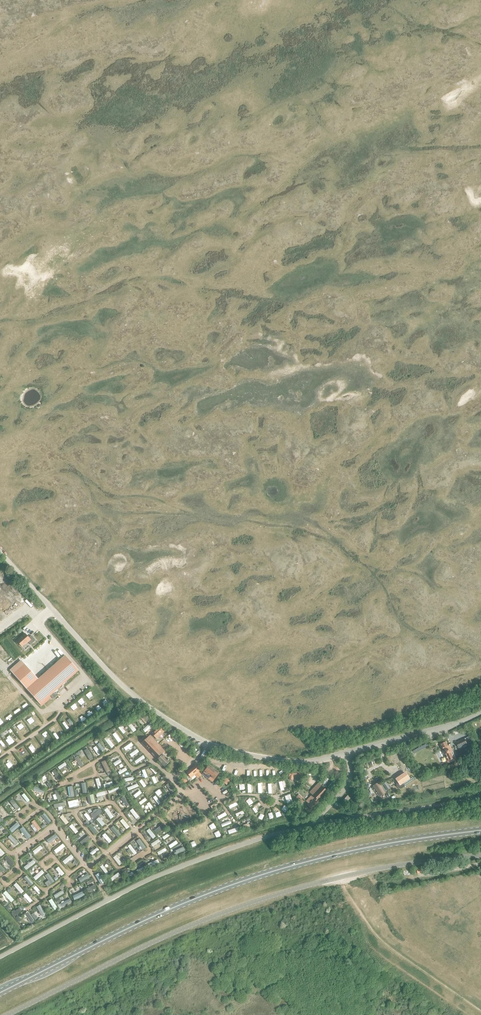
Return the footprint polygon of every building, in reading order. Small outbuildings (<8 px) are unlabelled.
[(31,645),(36,641),(31,636),(29,638),(25,634),(17,641),(22,647),(25,644),(26,644),(28,642),(31,645)] [(21,660),(10,671),(13,674),(42,706),(51,698),(49,697),(78,671),(64,656),(38,679),(24,664),(21,660)] [(148,722),(143,716),(140,718),(146,724),(148,722)] [(150,724),(144,730),(146,732),(152,726),(150,724)] [(160,726),(151,734),(156,739),(165,731),(160,726)] [(150,735),(141,744),(164,767),(170,762),(162,754),(165,752),(150,735)] [(457,743),(459,748),(465,745),(467,744),(465,739),(457,743)] [(447,757),(447,758),(448,758),(449,761),(456,757),(451,748),(450,749),(449,746),(448,747),(446,742),(441,744),(445,751),(443,752),(444,755),(446,754),(447,757)] [(94,760),(88,749),(84,751),(90,761),(94,760)] [(143,756),(135,762),(136,764),(145,758),(143,756)] [(84,765),(78,757),(75,759),(81,768),(84,765)] [(196,764),(187,771),(192,777),(195,775),(197,777),(201,774),(199,772),(201,770),(199,768),(196,764)] [(204,772),(214,780),(220,773),(209,765),(204,772)] [(62,780),(56,770),(52,772),(58,782),(62,780)] [(302,772),(290,770),(289,779),(293,780),(293,776),(302,777),(302,772)] [(398,782),(397,783),(396,784),(396,786),(397,787),(398,788),(399,788),(400,788),(402,788),(412,781),(409,777),(408,778),(405,773),(396,779),(398,782)] [(373,786),(380,796),(385,793),(378,782),(373,786)] [(308,800),(306,801),(308,803),(307,805),(311,809),(319,801),(318,801),(327,792),(321,786),(318,783),(309,792),(312,795),(308,800)] [(118,786),(108,791),(109,794),(119,789),(118,786)] [(30,801),(23,792),(20,795),(27,803),(30,801)] [(296,798),(301,803),(304,800),(299,794),(296,798)] [(129,805),(123,797),(121,799),(127,807),(129,805)] [(19,808),(13,799),(9,802),(16,810),(19,808)] [(114,817),(107,808),(104,811),(111,820),(114,817)] [(139,817),(133,809),(130,811),(136,819),(139,817)] [(51,822),(44,814),(41,816),(48,824),(51,822)] [(99,818),(96,821),(102,827),(105,825),(101,821),(103,820),(101,818),(100,819),(99,818)] [(41,829),(34,821),(31,823),(38,831),(41,829)] [(19,827),(17,825),(11,830),(13,833),(19,827)] [(78,832),(72,825),(69,827),(76,834),(78,832)] [(31,837),(24,828),(21,830),(28,839),(31,837)] [(156,837),(149,829),(147,831),(150,835),(150,836),(151,837),(152,837),(153,839),(156,837)] [(109,844),(112,841),(105,834),(103,836),(107,841),(106,842),(107,843),(108,843),(109,844)] [(12,838),(10,835),(3,841),(6,844),(12,838)] [(58,838),(56,835),(47,841),(49,844),(58,838)] [(91,839),(88,836),(80,843),(82,846),(91,839)] [(146,848),(140,840),(138,842),(143,849),(146,848)] [(65,847),(63,844),(54,851),(56,854),(58,853),(59,854),(61,853),(60,852),(65,847)] [(137,854),(130,845),(128,847),(135,856),(137,854)] [(40,846),(33,852),(35,855),(43,849),(40,846)] [(90,854),(92,856),(99,850),(98,848),(90,854)] [(71,855),(63,862),(65,865),(74,858),(71,855)] [(15,864),(7,856),(5,859),(12,867),(15,864)] [(116,856),(113,858),(119,866),(122,864),(116,856)] [(149,868),(159,863),(158,860),(148,865),(149,868)] [(35,864),(33,861),(24,868),(26,871),(35,864)] [(108,873),(103,865),(100,867),(106,875),(108,873)] [(65,874),(59,867),(56,870),(59,874),(58,874),(60,876),(60,875),(62,877),(65,874)] [(36,881),(44,874),(42,871),(33,878),(36,881)] [(110,879),(112,882),(118,878),(119,879),(120,878),(119,877),(121,876),(119,873),(110,879)] [(54,882),(48,874),(46,876),(51,884),(54,882)] [(90,878),(88,875),(79,880),(81,883),(90,878)] [(34,884),(26,876),(24,878),(28,884),(27,884),(28,886),(29,885),(31,887),(34,884)] [(24,892),(17,884),(14,886),(21,895),(24,892)] [(41,893),(36,886),(33,889),(39,895),(41,893)] [(14,901),(6,891),(3,894),(11,903),(14,901)] [(54,896),(56,899),(64,894),(62,891),(54,896)] [(33,901),(26,894),(23,896),(30,904),(33,901)] [(58,909),(52,900),(49,902),(55,911),(58,909)] [(46,915),(40,906),(37,908),(41,914),(40,915),(41,917),(42,916),(43,917),(46,915)] [(13,917),(22,912),(20,908),(15,911),(14,910),(12,911),(13,913),(11,914),(13,917)] [(28,912),(25,915),(30,923),(34,921),(28,912)]
